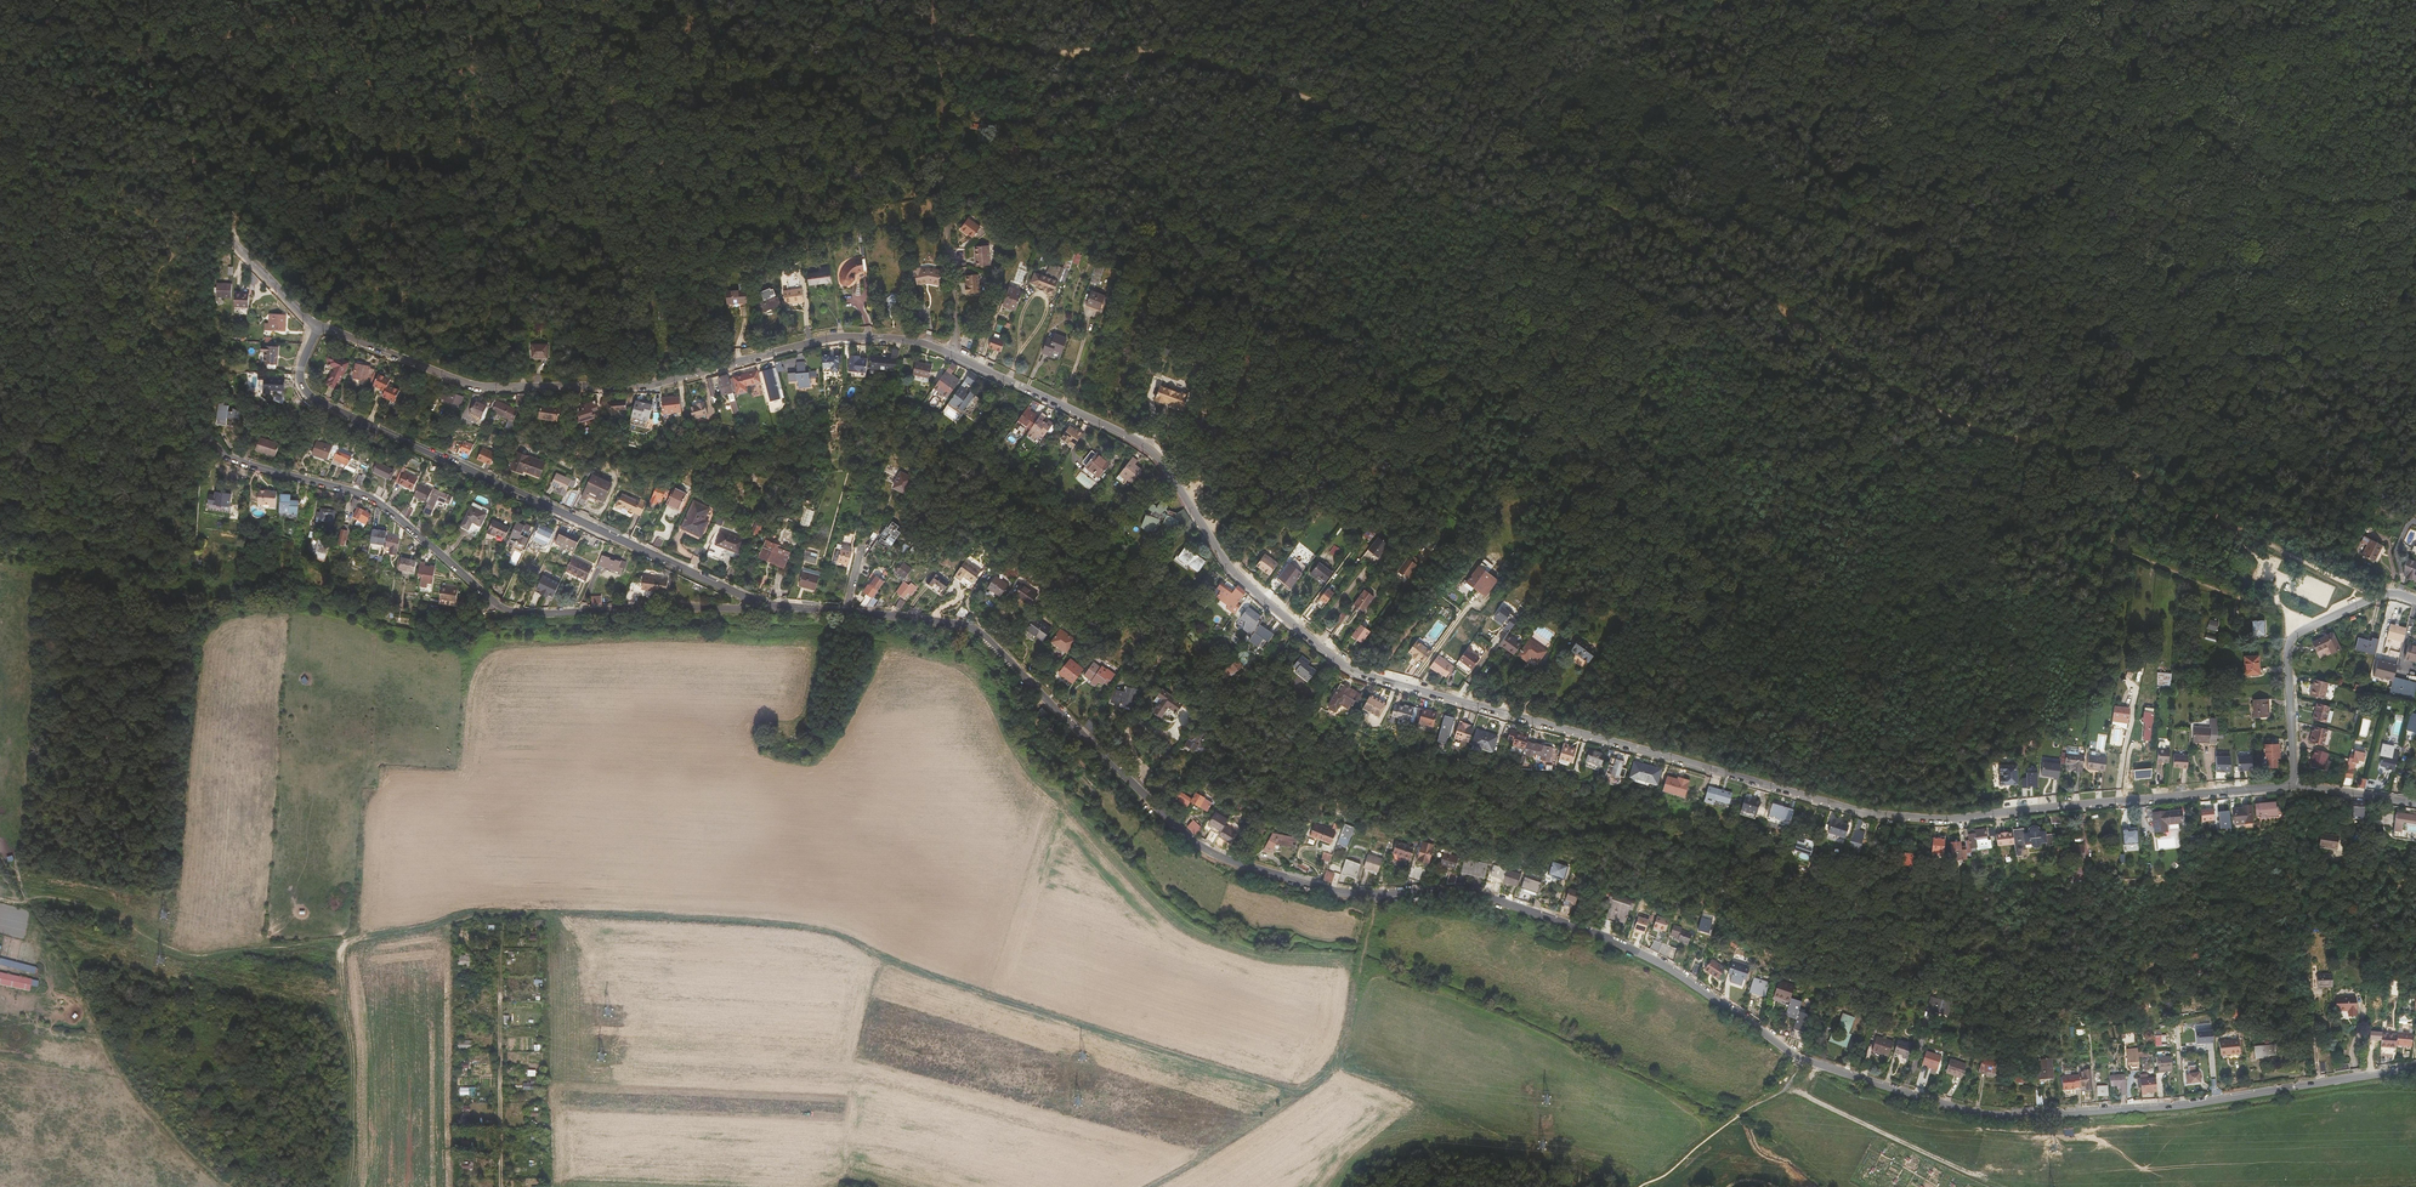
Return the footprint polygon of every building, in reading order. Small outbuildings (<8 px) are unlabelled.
[(976,103),(973,110),(986,116),(989,109),(976,103)] [(1009,159),(1008,164),(1015,164),(1016,159),(1019,160),(1021,145),(1014,144),(1012,159),(1009,159)] [(969,213),(962,224),(974,232),(981,221),(969,213)] [(990,239),(976,240),(977,260),(992,259),(990,239)] [(1024,273),(1028,263),(1016,258),(1010,272),(1009,276),(1014,278),(1021,281),(1024,273)] [(1062,275),(1067,262),(1061,260),(1055,272),(1062,275)] [(851,280),(854,278),(865,274),(863,263),(856,265),(845,270),(841,274),(839,277),(839,278),(839,281),(839,284),(839,286),(840,287),(842,288),(844,290),(847,290),(849,289),(852,285),(856,283),(851,280)] [(1092,263),(1087,280),(1100,283),(1105,267),(1092,263)] [(1042,265),(1037,274),(1049,280),(1053,270),(1042,265)] [(250,268),(250,279),(255,284),(259,277),(250,268)] [(976,268),(964,269),(965,279),(964,279),(964,288),(978,287),(976,268)] [(906,272),(908,284),(913,283),(915,289),(924,288),(924,287),(927,286),(931,287),(938,289),(941,275),(933,273),(933,276),(927,274),(919,276),(918,274),(912,275),(912,271),(906,272)] [(826,275),(818,276),(806,278),(808,288),(828,285),(826,275)] [(231,295),(231,283),(217,282),(216,294),(231,295)] [(1090,282),(1085,296),(1097,301),(1103,288),(1090,282)] [(1015,311),(1022,291),(1010,286),(1003,306),(1015,311)] [(248,305),(249,291),(235,291),(234,305),(248,305)] [(782,303),(783,308),(784,308),(802,304),(800,291),(781,295),(782,303)] [(723,296),(724,307),(736,306),(737,307),(743,306),(742,294),(723,296)] [(885,297),(886,312),(894,312),(893,296),(885,297)] [(770,300),(751,308),(755,319),(778,309),(774,301),(771,302),(770,300)] [(1064,306),(1061,313),(1069,317),(1072,309),(1064,306)] [(657,318),(667,317),(666,309),(656,310),(657,318)] [(268,322),(268,330),(284,330),(284,317),(279,317),(279,315),(268,315),(268,322)] [(1047,321),(1039,342),(1055,348),(1064,328),(1047,321)] [(660,342),(671,340),(668,323),(657,325),(660,342)] [(1001,352),(1006,340),(993,336),(989,347),(1001,352)] [(278,346),(264,345),(263,350),(266,351),(265,363),(279,364),(280,352),(277,351),(278,346)] [(529,347),(529,360),(543,360),(544,347),(529,347)] [(829,355),(829,353),(821,354),(823,371),(838,370),(838,362),(840,362),(840,355),(829,355)] [(348,362),(332,354),(329,354),(328,356),(328,358),(328,359),(329,360),(328,363),(334,365),(331,371),(332,372),(327,383),(336,387),(348,362)] [(867,370),(868,359),(860,358),(857,358),(857,355),(849,354),(849,371),(867,372),(867,370)] [(868,359),(867,370),(887,371),(888,355),(883,355),(882,359),(868,357),(868,359)] [(1201,374),(1205,362),(1198,359),(1194,372),(1201,374)] [(788,381),(796,380),(796,378),(797,378),(798,385),(805,384),(806,386),(810,385),(809,377),(808,377),(808,376),(816,375),(815,369),(807,370),(808,371),(805,371),(803,360),(795,361),(797,372),(795,372),(795,371),(787,372),(788,381)] [(915,362),(912,375),(924,378),(929,379),(932,366),(915,362)] [(356,363),(353,376),(368,379),(369,375),(372,376),(373,369),(370,368),(371,366),(356,363)] [(951,374),(957,366),(951,363),(934,388),(948,398),(960,380),(955,376),(953,378),(950,376),(951,374)] [(1063,363),(1060,377),(1069,380),(1073,365),(1063,363)] [(772,368),(758,372),(761,383),(766,382),(770,399),(780,397),(772,368)] [(738,393),(739,395),(752,392),(750,386),(761,383),(758,372),(757,372),(756,371),(734,378),(738,393)] [(978,376),(971,371),(964,381),(968,383),(971,385),(978,376)] [(1173,376),(1172,373),(1169,372),(1167,373),(1166,374),(1158,371),(1153,385),(1162,389),(1162,387),(1168,389),(1168,390),(1174,392),(1175,391),(1181,394),(1187,379),(1179,376),(1179,378),(1173,376)] [(266,373),(265,391),(271,391),(271,389),(284,389),(284,379),(280,379),(280,374),(266,373)] [(386,390),(383,395),(388,398),(394,386),(388,384),(391,379),(379,373),(374,384),(386,390)] [(731,407),(737,405),(731,384),(729,385),(727,375),(718,377),(720,383),(721,386),(721,387),(724,386),(726,395),(728,394),(731,407)] [(966,392),(966,389),(965,388),(961,385),(950,402),(956,407),(958,405),(965,410),(976,395),(971,392),(969,395),(966,393),(966,392)] [(394,386),(388,398),(395,401),(400,389),(394,386)] [(286,401),(286,390),(273,390),(273,392),(277,392),(277,401),(286,401)] [(406,398),(415,401),(418,393),(409,390),(406,398)] [(439,402),(455,410),(461,398),(444,390),(439,402)] [(508,418),(505,423),(514,428),(530,394),(520,394),(517,400),(521,401),(517,409),(498,401),(493,411),(508,418)] [(977,395),(972,402),(976,406),(981,399),(977,395)] [(662,398),(664,414),(682,412),(680,396),(672,397),(672,396),(662,398)] [(461,398),(455,410),(458,412),(463,400),(461,398)] [(476,399),(471,410),(483,416),(488,405),(476,399)] [(609,401),(610,415),(618,414),(618,408),(628,408),(627,400),(609,401)] [(647,402),(641,401),(636,400),(632,416),(649,420),(653,404),(647,402)] [(691,407),(694,417),(708,413),(705,401),(697,403),(698,405),(691,407)] [(577,418),(578,423),(594,418),(592,411),(598,409),(596,402),(582,406),(584,411),(579,413),(577,418)] [(227,405),(221,425),(231,429),(233,421),(245,424),(248,412),(241,407),(239,415),(235,414),(236,408),(232,407),(233,405),(227,405)] [(543,405),(541,418),(559,421),(561,408),(543,405)] [(1027,406),(1018,419),(1021,421),(1023,419),(1029,424),(1028,426),(1030,428),(1038,416),(1029,410),(1030,408),(1027,406)] [(1029,429),(1026,433),(1034,438),(1037,433),(1042,437),(1043,436),(1050,426),(1046,423),(1045,422),(1043,423),(1041,421),(1045,414),(1041,412),(1038,416),(1030,428),(1029,429)] [(1060,439),(1068,444),(1070,441),(1074,444),(1082,433),(1075,428),(1075,429),(1069,425),(1060,439)] [(520,444),(522,438),(524,434),(518,432),(514,441),(520,444)] [(524,434),(522,438),(536,445),(539,441),(524,434)] [(259,436),(256,449),(273,454),(277,441),(259,436)] [(329,458),(331,451),(337,453),(339,447),(318,440),(313,453),(329,458)] [(460,450),(470,454),(473,448),(469,446),(464,443),(463,443),(460,450)] [(339,447),(337,453),(335,458),(347,463),(346,467),(356,470),(358,464),(349,461),(353,454),(343,449),(339,447)] [(477,459),(481,461),(482,460),(491,465),(496,454),(482,448),(477,459)] [(1087,464),(1101,476),(1110,464),(1096,453),(1092,450),(1084,461),(1084,463),(1086,465),(1087,464)] [(523,470),(539,476),(544,462),(517,452),(511,468),(522,472),(523,470)] [(1117,479),(1124,485),(1128,479),(1134,482),(1141,472),(1141,469),(1135,465),(1137,461),(1132,458),(1117,479)] [(379,460),(374,469),(390,477),(394,468),(379,460)] [(1082,470),(1096,482),(1101,476),(1087,464),(1086,465),(1082,470)] [(323,468),(319,476),(326,477),(329,470),(323,468)] [(404,473),(406,470),(402,468),(396,481),(413,489),(418,479),(404,473)] [(525,473),(539,478),(539,476),(523,470),(522,472),(511,468),(510,470),(524,475),(525,473)] [(861,480),(870,482),(872,473),(866,471),(865,475),(862,475),(861,480)] [(363,475),(360,473),(355,485),(361,486),(366,476),(363,475)] [(564,494),(567,490),(572,479),(557,473),(552,484),(559,487),(557,491),(564,494)] [(589,494),(603,500),(611,482),(591,473),(577,506),(582,509),(589,494)] [(901,473),(893,488),(904,494),(912,479),(910,478),(911,474),(908,473),(907,476),(901,473)] [(414,495),(427,501),(433,490),(419,483),(414,495)] [(651,501),(656,503),(658,498),(662,500),(668,488),(661,484),(659,488),(657,487),(651,501)] [(378,485),(375,494),(380,497),(384,488),(378,485)] [(427,501),(425,505),(432,509),(437,497),(445,501),(449,493),(434,486),(433,490),(427,501)] [(675,486),(668,501),(681,508),(688,492),(675,486)] [(317,494),(325,496),(327,490),(318,488),(317,494)] [(260,489),(259,507),(277,507),(278,489),(260,489)] [(386,489),(382,498),(386,501),(391,491),(386,489)] [(227,497),(227,493),(218,491),(218,495),(216,495),(210,494),(208,508),(231,512),(232,504),(231,503),(232,497),(227,497)] [(281,514),(299,515),(300,500),(292,500),(293,495),(282,494),(281,514)] [(625,501),(621,498),(620,500),(619,500),(616,506),(622,509),(623,507),(629,509),(629,512),(633,513),(635,512),(641,515),(648,502),(642,499),(641,502),(639,506),(634,504),(637,500),(628,496),(625,501)] [(355,498),(351,507),(356,509),(359,500),(355,498)] [(682,526),(702,536),(710,520),(705,518),(711,506),(695,499),(682,526)] [(471,505),(483,510),(484,506),(473,501),(471,505)] [(667,504),(680,510),(681,508),(668,501),(667,504)] [(1147,516),(1144,526),(1149,530),(1155,526),(1159,526),(1160,522),(1159,521),(1162,518),(1166,519),(1165,524),(1177,528),(1179,522),(1185,526),(1190,519),(1184,509),(1178,514),(1167,510),(1168,506),(1162,502),(1158,508),(1153,504),(1149,510),(1154,513),(1152,517),(1147,516)] [(404,505),(400,513),(404,516),(408,507),(404,505)] [(471,505),(462,524),(469,527),(473,520),(481,524),(487,512),(483,510),(471,505)] [(355,515),(367,521),(372,514),(359,507),(355,515)] [(408,507),(404,516),(408,519),(413,509),(408,507)] [(319,518),(319,523),(333,526),(335,511),(321,508),(320,512),(317,512),(316,518),(319,518)] [(473,520),(469,527),(479,532),(488,513),(487,512),(481,524),(473,520)] [(420,517),(416,525),(423,531),(427,524),(420,517)] [(1185,526),(1184,527),(1189,534),(1197,529),(1190,519),(1185,526)] [(494,536),(495,534),(505,539),(510,529),(493,521),(487,533),(494,536)] [(516,524),(509,540),(515,543),(515,545),(517,545),(518,542),(526,545),(528,539),(527,538),(521,535),(523,530),(524,528),(516,524)] [(534,547),(542,550),(550,552),(559,533),(542,525),(535,539),(537,539),(534,547)] [(632,536),(640,540),(645,529),(637,525),(632,536)] [(889,552),(901,535),(897,532),(899,528),(894,525),(889,531),(884,539),(878,547),(884,551),(885,549),(889,552)] [(342,528),(339,544),(346,545),(349,529),(342,528)] [(886,528),(880,536),(884,539),(889,531),(886,528)] [(385,545),(387,531),(373,529),(371,543),(385,545)] [(712,544),(709,553),(724,559),(728,549),(740,554),(746,538),(719,529),(716,533),(711,543),(712,544)] [(565,546),(565,547),(574,551),(580,539),(571,535),(562,530),(556,541),(565,546)] [(1361,543),(1371,550),(1379,538),(1369,531),(1361,543)] [(870,539),(874,542),(878,535),(874,532),(870,539)] [(2352,552),(2372,561),(2376,551),(2375,550),(2378,543),(2359,535),(2352,552)] [(388,536),(385,552),(398,554),(400,538),(388,536)] [(665,539),(657,536),(652,545),(661,549),(665,539)] [(314,556),(326,559),(330,541),(314,537),(311,548),(316,549),(314,556)] [(779,562),(777,567),(782,569),(788,551),(779,548),(780,546),(767,540),(761,554),(779,562)] [(832,561),(838,563),(838,560),(843,543),(837,542),(832,561)] [(843,543),(838,560),(849,562),(852,550),(851,550),(852,545),(843,543)] [(699,544),(694,554),(700,557),(704,546),(699,544)] [(1335,545),(1330,552),(1336,556),(1341,549),(1335,545)] [(1185,548),(1177,561),(1185,566),(1187,563),(1191,565),(1199,571),(1207,561),(1198,555),(1197,556),(1196,555),(1196,554),(1195,553),(1194,554),(1185,548)] [(514,549),(507,564),(517,569),(524,554),(514,549)] [(788,551),(782,569),(784,570),(791,553),(788,551)] [(1266,573),(1275,561),(1261,552),(1253,564),(1266,573)] [(1303,562),(1290,553),(1285,560),(1298,569),(1303,562)] [(604,554),(599,565),(622,572),(623,568),(625,568),(627,562),(616,558),(616,561),(611,559),(611,557),(604,554)] [(806,555),(804,560),(816,564),(817,559),(806,555)] [(1397,559),(1388,573),(1399,580),(1408,566),(1405,564),(1408,561),(1400,555),(1397,559)] [(1369,556),(1366,559),(1375,564),(1377,560),(1369,556)] [(2415,579),(2415,568),(2415,564),(2415,557),(2414,560),(2407,556),(2404,563),(2403,572),(2406,573),(2406,574),(2415,579)] [(573,557),(568,568),(579,573),(578,575),(587,579),(593,566),(573,557)] [(399,558),(398,569),(416,572),(417,561),(399,558)] [(1315,559),(1307,570),(1313,575),(1315,572),(1322,577),(1328,568),(1315,559)] [(966,560),(956,574),(962,579),(965,575),(973,581),(981,570),(966,560)] [(1285,560),(1275,574),(1288,583),(1298,569),(1285,560)] [(421,561),(417,585),(433,588),(436,566),(431,565),(431,567),(425,566),(426,562),(421,561)] [(1478,561),(1463,583),(1481,595),(1492,578),(1482,572),(1486,566),(1478,561)] [(900,566),(896,571),(907,579),(913,570),(905,564),(902,568),(900,566)] [(597,568),(621,575),(622,572),(599,565),(597,568)] [(737,572),(729,568),(725,579),(732,582),(737,572)] [(532,570),(527,582),(535,585),(540,574),(532,570)] [(933,584),(931,587),(942,595),(950,583),(934,572),(928,581),(933,584)] [(817,591),(821,577),(804,573),(800,585),(810,588),(809,589),(817,591)] [(544,574),(536,591),(553,599),(561,582),(544,574)] [(863,606),(868,606),(874,598),(886,581),(877,574),(874,579),(875,580),(872,585),(871,584),(866,591),(871,594),(863,606)] [(1288,583),(1275,574),(1273,576),(1286,585),(1288,583)] [(632,582),(627,591),(643,592),(643,589),(659,591),(667,592),(669,579),(660,578),(645,576),(644,583),(632,582)] [(987,588),(999,598),(1007,587),(994,578),(987,588)] [(905,597),(908,592),(913,596),(918,589),(913,585),(905,580),(897,592),(905,597)] [(922,584),(916,580),(913,585),(918,589),(922,584)] [(1246,592),(1238,585),(1235,590),(1223,581),(1219,586),(1222,589),(1218,595),(1230,604),(1228,606),(1233,609),(1246,592)] [(524,588),(532,591),(535,585),(527,582),(524,588)] [(1017,593),(1032,604),(1039,593),(1025,582),(1017,593)] [(761,586),(755,583),(751,591),(758,594),(761,586)] [(1370,591),(1360,584),(1350,600),(1360,606),(1370,591)] [(1326,603),(1335,593),(1326,585),(1317,596),(1326,603)] [(459,588),(443,586),(441,599),(457,601),(459,588)] [(1371,591),(1370,591),(1360,606),(1361,606),(1371,591)] [(602,594),(592,595),(592,605),(603,605),(602,594)] [(537,597),(533,596),(528,607),(532,608),(537,597)] [(888,599),(883,596),(876,608),(882,608),(888,599)] [(874,607),(879,601),(874,598),(868,606),(874,607)] [(904,599),(898,608),(902,611),(908,602),(904,599)] [(968,613),(967,608),(962,605),(955,615),(960,616),(965,618),(968,613)] [(1250,631),(1254,625),(1261,615),(1249,606),(1242,617),(1247,620),(1246,622),(1245,628),(1250,631)] [(1339,606),(1329,620),(1335,624),(1344,609),(1339,606)] [(1509,617),(1496,608),(1490,618),(1494,620),(1493,620),(1494,620),(1493,622),(1494,622),(1493,623),(1498,626),(1499,625),(1501,623),(1503,624),(1500,628),(1503,630),(1505,631),(1506,630),(1512,621),(1513,619),(1509,617)] [(1029,628),(1045,639),(1053,627),(1037,616),(1029,628)] [(1245,628),(1246,622),(1241,618),(1237,623),(1245,628)] [(2220,624),(2216,624),(2216,622),(2211,620),(2209,628),(2219,630),(2220,624)] [(2251,636),(2262,635),(2261,620),(2250,620),(2251,636)] [(2389,622),(2386,635),(2402,639),(2405,627),(2389,622)] [(1259,625),(1249,639),(1272,656),(1277,649),(1272,644),(1277,637),(1259,625)] [(1364,633),(1354,627),(1346,639),(1356,646),(1364,633)] [(1061,643),(1060,645),(1069,651),(1078,639),(1062,628),(1055,638),(1061,643)] [(2331,630),(2311,639),(2314,648),(2326,644),(2329,651),(2338,648),(2331,630)] [(1011,640),(1005,634),(1000,641),(1006,648),(1011,640)] [(1504,634),(1496,646),(1510,654),(1517,643),(1504,634)] [(1453,648),(1457,642),(1450,637),(1446,643),(1453,648)] [(1053,641),(1059,646),(1060,645),(1061,643),(1055,638),(1053,641)] [(2374,653),(2377,640),(2372,638),(2371,641),(2357,638),(2355,648),(2374,653)] [(1427,660),(1434,649),(1418,639),(1411,650),(1416,653),(1415,654),(1416,654),(1421,657),(1421,658),(1422,657),(1427,660)] [(1012,654),(1017,646),(1011,640),(1006,648),(1012,654)] [(1570,640),(1563,648),(1573,655),(1572,657),(1579,663),(1587,652),(1570,640)] [(1522,641),(1511,657),(1529,668),(1539,652),(1522,641)] [(1474,642),(1464,658),(1475,665),(1483,652),(1477,648),(1479,645),(1474,642)] [(2408,643),(2405,657),(2415,660),(2415,645),(2408,643)] [(1444,663),(1452,650),(1444,646),(1435,660),(1439,663),(1440,661),(1444,663)] [(1573,655),(1563,648),(1562,650),(1572,657),(1573,655)] [(1277,649),(1272,656),(1276,659),(1281,651),(1277,649)] [(1453,669),(1461,657),(1452,650),(1444,663),(1446,665),(1453,669)] [(1291,667),(1308,681),(1316,671),(1308,664),(1310,662),(1301,655),(1291,667)] [(1464,658),(1461,656),(1453,669),(1455,671),(1464,658)] [(2254,666),(2257,666),(2257,656),(2244,656),(2245,674),(2254,674),(2254,666)] [(1064,674),(1075,682),(1085,668),(1071,657),(1062,670),(1066,673),(1064,674)] [(2373,675),(2392,680),(2392,678),(2396,664),(2377,659),(2373,675)] [(1095,660),(1086,674),(1093,679),(1093,680),(1098,684),(1101,680),(1104,683),(1106,681),(1109,684),(1118,672),(1110,667),(1109,668),(1104,664),(1103,666),(1095,660)] [(1240,661),(1222,668),(1225,676),(1243,669),(1240,661)] [(1034,662),(1028,670),(1034,675),(1040,668),(1034,662)] [(2158,672),(2157,687),(2171,688),(2172,672),(2158,672)] [(2327,681),(2313,678),(2309,694),(2322,697),(2327,681)] [(2387,697),(2412,703),(2415,686),(2415,685),(2392,678),(2392,680),(2389,692),(2387,697)] [(1329,704),(1337,709),(1340,703),(1342,701),(1349,686),(1350,685),(1342,681),(1329,704)] [(1115,689),(1113,701),(1124,703),(1123,707),(1127,707),(1127,708),(1131,709),(1131,706),(1133,706),(1135,703),(1136,700),(1133,700),(1134,693),(1141,694),(1142,689),(1128,686),(1127,691),(1115,689)] [(1357,690),(1349,686),(1342,701),(1346,703),(1347,707),(1351,709),(1356,700),(1357,700),(1358,700),(1357,699),(1360,694),(1356,692),(1357,690)] [(2365,691),(2387,697),(2389,692),(2366,687),(2365,691)] [(1163,700),(1154,713),(1161,717),(1169,706),(1178,712),(1183,704),(1162,690),(1158,696),(1163,700)] [(1387,701),(1371,693),(1363,708),(1380,716),(1387,701)] [(1069,697),(1064,704),(1071,709),(1076,702),(1069,697)] [(2236,699),(2236,715),(2250,715),(2250,698),(2236,699)] [(2252,717),(2267,717),(2266,699),(2251,700),(2252,717)] [(1412,707),(1403,704),(1394,700),(1389,711),(1407,719),(1412,707)] [(2329,706),(2316,702),(2312,718),(2325,722),(2325,721),(2327,717),(2331,718),(2333,711),(2329,709),(2329,706)] [(1326,709),(1334,714),(1337,709),(1329,704),(1326,709)] [(1425,712),(1426,710),(1417,706),(1410,721),(1415,723),(1415,721),(1429,727),(1434,715),(1425,712)] [(2127,723),(2129,708),(2114,706),(2112,721),(2112,727),(2127,729),(2127,723)] [(1037,713),(1042,719),(1043,718),(1048,713),(1042,707),(1037,713)] [(2415,733),(2415,712),(2410,711),(2405,732),(2415,734),(2415,733)] [(2151,740),(2153,713),(2144,712),(2143,722),(2146,722),(2144,739),(2151,740)] [(1455,717),(1445,714),(1439,731),(1439,732),(1437,739),(1440,740),(1446,742),(1447,735),(1449,735),(1455,717)] [(1085,725),(1093,733),(1099,724),(1092,716),(1085,725)] [(2197,743),(2212,743),(2212,742),(2220,742),(2221,717),(2212,717),(2212,726),(2197,726),(2197,743)] [(1454,736),(1469,741),(1474,724),(1463,720),(1462,722),(1459,721),(1454,736)] [(1094,734),(1101,725),(1099,724),(1093,733),(1094,734)] [(2327,729),(2315,726),(2314,730),(2313,734),(2311,734),(2309,741),(2323,745),(2327,729)] [(1493,750),(1497,735),(1477,728),(1472,743),(1493,750)] [(1189,739),(1185,745),(1194,751),(1195,751),(1203,756),(1205,758),(1206,757),(1207,757),(1208,755),(1209,751),(1211,748),(1210,747),(1209,745),(1205,744),(1203,744),(1200,739),(1203,737),(1207,736),(1207,731),(1203,732),(1201,729),(1195,732),(1190,737),(1190,738),(1190,739),(1190,740),(1189,739)] [(1519,747),(1525,749),(1529,735),(1517,731),(1511,729),(1508,739),(1514,741),(1511,750),(1517,751),(1519,747)] [(1568,745),(1568,744),(1563,742),(1558,757),(1572,761),(1575,749),(1567,747),(1568,745)] [(1547,761),(1551,748),(1535,743),(1532,752),(1535,753),(1534,757),(1535,759),(1539,760),(1542,759),(1547,761)] [(2164,762),(2169,762),(2170,745),(2159,744),(2159,748),(2158,760),(2164,760),(2164,762)] [(2273,758),(2278,758),(2277,744),(2269,745),(2263,745),(2264,754),(2261,756),(2261,763),(2265,766),(2274,765),(2273,758)] [(2395,771),(2398,757),(2392,754),(2394,746),(2383,744),(2380,754),(2384,755),(2383,760),(2381,760),(2380,765),(2386,766),(2385,768),(2395,771)] [(2072,771),(2083,772),(2085,756),(2079,755),(2080,749),(2067,748),(2066,754),(2065,764),(2069,764),(2069,770),(2072,770),(2072,771)] [(1585,765),(1599,769),(1604,754),(1590,749),(1585,765)] [(2090,750),(2089,755),(2087,768),(2105,771),(2106,769),(2107,757),(2099,756),(2100,752),(2090,750)] [(2328,753),(2315,750),(2312,760),(2311,760),(2309,766),(2324,770),(2328,753)] [(2344,777),(2352,778),(2354,762),(2357,763),(2358,760),(2364,761),(2366,753),(2354,750),(2354,754),(2350,753),(2348,759),(2347,764),(2344,777)] [(2191,767),(2192,754),(2178,754),(2176,766),(2184,766),(2186,766),(2186,767),(2191,767)] [(2254,769),(2253,754),(2239,755),(2240,770),(2245,769),(2245,768),(2249,768),(2249,769),(2254,769)] [(2220,770),(2234,771),(2234,755),(2220,755),(2220,770)] [(1616,758),(1614,766),(1609,765),(1606,773),(1624,778),(1627,769),(1622,767),(1625,761),(1616,758)] [(1661,769),(1635,762),(1631,777),(1657,784),(1661,769)] [(2059,783),(2061,768),(2043,766),(2042,779),(2054,780),(2053,783),(2059,783)] [(2017,768),(1999,768),(1999,775),(2000,775),(2000,781),(1999,781),(2000,788),(2006,788),(2006,787),(2012,786),(2012,788),(2018,787),(2017,768)] [(1678,779),(1667,776),(1663,790),(1684,796),(1689,781),(1681,778),(1680,782),(1678,781),(1678,779)] [(2038,793),(2037,777),(2027,778),(2027,783),(2022,783),(2022,793),(2028,793),(2027,791),(2033,791),(2033,793),(2038,793)] [(2351,786),(2352,778),(2344,777),(2342,785),(2351,786)] [(1193,800),(1195,797),(1176,786),(1170,782),(1166,789),(1177,796),(1178,795),(1182,797),(1179,801),(1186,805),(1179,817),(1182,819),(1193,800)] [(1732,794),(1708,787),(1703,802),(1713,805),(1714,800),(1728,805),(1732,794)] [(1214,801),(1207,797),(1201,793),(1195,802),(1202,805),(1209,810),(1214,801)] [(1751,799),(1745,797),(1741,810),(1756,815),(1760,801),(1755,799),(1755,800),(1751,799)] [(2275,812),(2274,801),(2254,803),(2255,814),(2275,812)] [(2364,812),(2364,802),(2354,801),(2353,811),(2364,812)] [(1794,810),(1772,802),(1768,815),(1789,823),(1794,810)] [(2234,824),(2244,823),(2252,822),(2251,805),(2243,805),(2243,808),(2233,808),(2234,824)] [(2219,823),(2231,822),(2229,807),(2218,808),(2219,823)] [(2215,821),(2213,808),(2201,810),(2202,822),(2215,821)] [(2183,822),(2182,810),(2154,812),(2156,832),(2168,831),(2168,824),(2183,822)] [(2396,812),(2392,839),(2415,843),(2415,815),(2396,812)] [(1216,813),(1210,823),(1222,831),(1226,825),(1229,820),(1216,813)] [(2062,825),(2061,813),(2050,814),(2051,824),(2055,824),(2056,826),(2062,825)] [(1857,819),(1855,824),(1849,846),(1853,847),(1851,852),(1858,854),(1861,843),(1858,842),(1862,832),(1858,831),(1862,820),(1857,818),(1857,819)] [(1828,833),(1845,838),(1849,826),(1843,824),(1839,823),(1839,821),(1833,819),(1828,833)] [(1195,820),(1189,826),(1198,835),(1203,827),(1195,820)] [(1331,844),(1336,830),(1315,822),(1310,836),(1331,844)] [(1222,831),(1210,823),(1208,825),(1221,833),(1222,831)] [(1257,833),(1264,837),(1269,827),(1262,823),(1257,833)] [(1338,842),(1348,846),(1355,827),(1345,824),(1338,842)] [(1231,843),(1238,832),(1226,825),(1222,831),(1221,833),(1220,836),(1214,845),(1222,848),(1227,840),(1231,843)] [(2024,833),(2024,828),(2013,829),(2013,832),(2015,844),(2016,856),(2023,856),(2022,850),(2026,850),(2026,844),(2032,844),(2032,845),(2033,846),(2034,847),(2036,848),(2038,847),(2039,846),(2040,845),(2041,844),(2041,843),(2046,842),(2047,845),(2053,845),(2053,840),(2056,840),(2055,833),(2046,833),(2045,831),(2039,831),(2039,830),(2038,829),(2037,828),(2035,827),(2034,827),(2033,828),(2031,828),(2030,830),(2030,831),(2029,833),(2024,833)] [(1970,840),(1965,840),(1966,846),(1966,852),(1971,852),(1970,848),(1972,848),(1978,847),(1978,849),(1992,847),(1991,839),(1988,840),(1987,833),(1988,832),(1987,828),(1971,831),(1971,834),(1969,834),(1970,840)] [(2128,829),(2122,830),(2123,844),(2138,843),(2137,830),(2128,831),(2128,829)] [(1266,851),(1274,852),(1276,843),(1292,846),(1293,841),(1297,842),(1298,836),(1270,831),(1266,851)] [(2002,833),(1996,834),(1998,846),(2015,844),(2013,832),(2007,833),(2007,831),(2002,832),(2002,833)] [(1214,845),(1220,836),(1212,832),(1207,840),(1214,845)] [(2322,833),(2320,846),(2338,849),(2340,836),(2322,833)] [(1940,838),(1933,838),(1932,847),(1931,852),(1943,853),(1945,836),(1940,835),(1940,838)] [(1808,842),(1798,839),(1794,853),(1797,854),(1795,860),(1798,861),(1808,864),(1809,860),(1811,855),(1809,855),(1812,843),(1808,842)] [(1404,858),(1411,860),(1415,846),(1397,841),(1394,852),(1405,855),(1404,858)] [(1961,859),(1967,859),(1967,858),(1966,852),(1966,846),(1960,847),(1960,842),(1951,843),(1951,847),(1952,863),(1955,865),(1960,865),(1962,862),(1961,859)] [(2074,854),(2075,858),(2086,857),(2085,844),(2074,845),(2074,848),(2074,854)] [(1418,856),(1427,859),(1431,849),(1421,846),(1418,856)] [(1325,851),(1321,862),(1329,865),(1334,854),(1325,851)] [(1441,863),(1455,868),(1459,857),(1444,852),(1441,863)] [(1911,865),(1913,865),(1914,854),(1900,853),(1898,869),(1910,871),(1911,865)] [(1365,867),(1379,872),(1383,859),(1369,855),(1365,867)] [(1484,879),(1488,867),(1466,860),(1463,870),(1475,874),(1475,876),(1484,879)] [(1351,865),(1347,877),(1354,879),(1356,880),(1359,872),(1361,868),(1351,865)] [(1549,877),(1563,881),(1567,869),(1553,865),(1549,877)] [(1492,878),(1503,882),(1507,871),(1495,868),(1492,878)] [(2075,883),(2084,882),(2084,869),(2075,870),(2075,883)] [(1443,883),(1455,884),(1458,874),(1458,873),(1448,870),(1443,883)] [(1502,884),(1517,889),(1521,876),(1507,871),(1503,882),(1502,884)] [(1422,885),(1424,878),(1410,874),(1407,882),(1413,884),(1414,882),(1422,885)] [(1466,879),(1458,874),(1455,884),(1463,885),(1465,886),(1466,879)] [(1335,877),(1327,875),(1324,884),(1333,886),(1335,877)] [(1472,889),(1483,893),(1484,891),(1486,884),(1469,879),(1467,884),(1470,885),(1473,886),(1472,889)] [(1541,886),(1524,880),(1520,891),(1538,896),(1541,886)] [(1493,886),(1486,884),(1484,891),(1490,893),(1499,896),(1501,888),(1493,885),(1493,886)] [(1578,894),(1564,890),(1561,901),(1575,905),(1578,894)] [(1609,895),(1600,892),(1599,895),(1603,897),(1602,900),(1606,902),(1609,895)] [(1608,902),(1612,903),(1604,928),(1611,930),(1614,922),(1618,923),(1625,898),(1611,893),(1608,902)] [(1530,896),(1527,905),(1534,907),(1536,898),(1530,896)] [(1636,901),(1625,898),(1618,923),(1625,925),(1630,909),(1633,910),(1636,901)] [(1560,917),(1567,919),(1569,910),(1562,908),(1560,917)] [(1635,931),(1645,934),(1650,919),(1639,916),(1635,931)] [(1653,928),(1666,933),(1670,920),(1657,916),(1653,928)] [(1699,930),(1710,933),(1713,921),(1703,918),(1699,930)] [(1679,940),(1689,944),(1692,934),(1682,931),(1683,928),(1674,925),(1671,934),(1680,937),(1679,940)] [(1649,951),(1659,956),(1662,944),(1654,941),(1649,951)] [(1671,947),(1663,943),(1662,944),(1659,956),(1667,960),(1671,947)] [(460,954),(460,965),(470,965),(470,955),(460,954)] [(37,967),(1,957),(0,962),(0,964),(36,973),(37,967)] [(1719,979),(1726,969),(1714,960),(1706,970),(1719,979)] [(1693,974),(1699,978),(1702,966),(1696,964),(1693,974)] [(1743,982),(1746,982),(1750,969),(1732,964),(1728,977),(1732,978),(1730,986),(1741,989),(1743,982)] [(0,972),(0,984),(30,991),(32,979),(0,972)] [(2317,972),(2317,985),(2332,985),(2332,972),(2317,972)] [(1770,981),(1755,976),(1754,979),(1751,991),(1759,993),(1758,995),(1765,997),(1769,983),(1770,981)] [(2125,979),(2117,980),(2118,988),(2127,987),(2127,983),(2125,983),(2125,979)] [(1772,1005),(1776,1006),(1777,1003),(1789,1007),(1791,1002),(1794,992),(1778,987),(1772,1005)] [(2383,993),(2380,992),(2380,990),(2371,990),(2371,1000),(2383,1000),(2384,995),(2383,995),(2383,993)] [(1933,996),(1930,1007),(1949,1012),(1952,1002),(1933,996)] [(2356,998),(2337,998),(2337,1011),(2349,1011),(2349,1016),(2356,1016),(2356,998)] [(1801,1005),(1791,1002),(1789,1007),(1788,1010),(1784,1025),(1780,1035),(1780,1038),(1789,1041),(1790,1036),(1792,1037),(1790,1041),(1802,1045),(1810,1019),(1799,1015),(1801,1005)] [(2241,1017),(2240,1009),(2230,1009),(2231,1018),(2241,1017)] [(1850,1036),(1848,1035),(1854,1018),(1842,1014),(1837,1030),(1840,1031),(1839,1037),(1831,1034),(1828,1044),(1846,1049),(1850,1036)] [(1772,1032),(1780,1035),(1784,1025),(1775,1022),(1772,1032)] [(2398,1035),(2413,1036),(2414,1026),(2398,1024),(2398,1035)] [(2196,1043),(2214,1043),(2213,1030),(2196,1030),(2196,1043)] [(2156,1034),(2156,1046),(2167,1046),(2167,1034),(2156,1034)] [(2383,1034),(2382,1055),(2396,1056),(2397,1046),(2398,1035),(2383,1034)] [(2398,1035),(2397,1046),(2407,1047),(2412,1047),(2413,1036),(2398,1035)] [(1876,1038),(1872,1052),(1889,1058),(1893,1043),(1876,1038)] [(472,1048),(472,1040),(459,1040),(459,1048),(472,1048)] [(2219,1043),(2220,1056),(2240,1054),(2239,1041),(2219,1043)] [(1903,1058),(1908,1060),(1913,1044),(1908,1043),(1907,1045),(1898,1042),(1893,1058),(1897,1059),(1898,1055),(1903,1056),(1903,1058)] [(2275,1054),(2274,1044),(2255,1047),(2256,1058),(2268,1056),(2268,1055),(2275,1054)] [(2131,1066),(2140,1066),(2139,1056),(2138,1046),(2127,1047),(2128,1063),(2131,1063),(2131,1066)] [(1942,1057),(1927,1052),(1922,1066),(1928,1067),(1932,1068),(1932,1070),(1938,1072),(1942,1057)] [(2159,1068),(2173,1067),(2172,1055),(2158,1056),(2159,1068)] [(1996,1060),(1982,1058),(1980,1071),(1994,1073),(1996,1060)] [(1956,1076),(1963,1078),(1967,1064),(1951,1059),(1947,1072),(1956,1075),(1956,1076)] [(2040,1079),(2050,1078),(2048,1060),(2042,1061),(2042,1072),(2039,1072),(2040,1079)] [(2110,1075),(2109,1063),(2099,1064),(2101,1084),(2111,1084),(2110,1075)] [(2199,1072),(2195,1073),(2195,1064),(2188,1065),(2190,1083),(2200,1082),(2199,1072)] [(2350,1071),(2349,1064),(2334,1066),(2334,1073),(2350,1071)] [(2080,1076),(2081,1088),(2081,1089),(2087,1088),(2093,1088),(2091,1071),(2080,1072),(2080,1076)] [(2127,1092),(2125,1073),(2110,1075),(2111,1084),(2111,1085),(2118,1084),(2118,1088),(2122,1087),(2122,1093),(2127,1092)] [(2147,1091),(2157,1090),(2156,1077),(2148,1077),(2147,1073),(2140,1073),(2142,1093),(2147,1093),(2147,1091)] [(2081,1088),(2080,1076),(2065,1077),(2066,1089),(2081,1088)] [(2098,1096),(2108,1096),(2107,1086),(2097,1086),(2098,1096)] [(461,1087),(460,1095),(470,1095),(470,1087),(461,1087)] [(2074,1127),(2065,1128),(2065,1135),(2074,1135),(2074,1127)]
